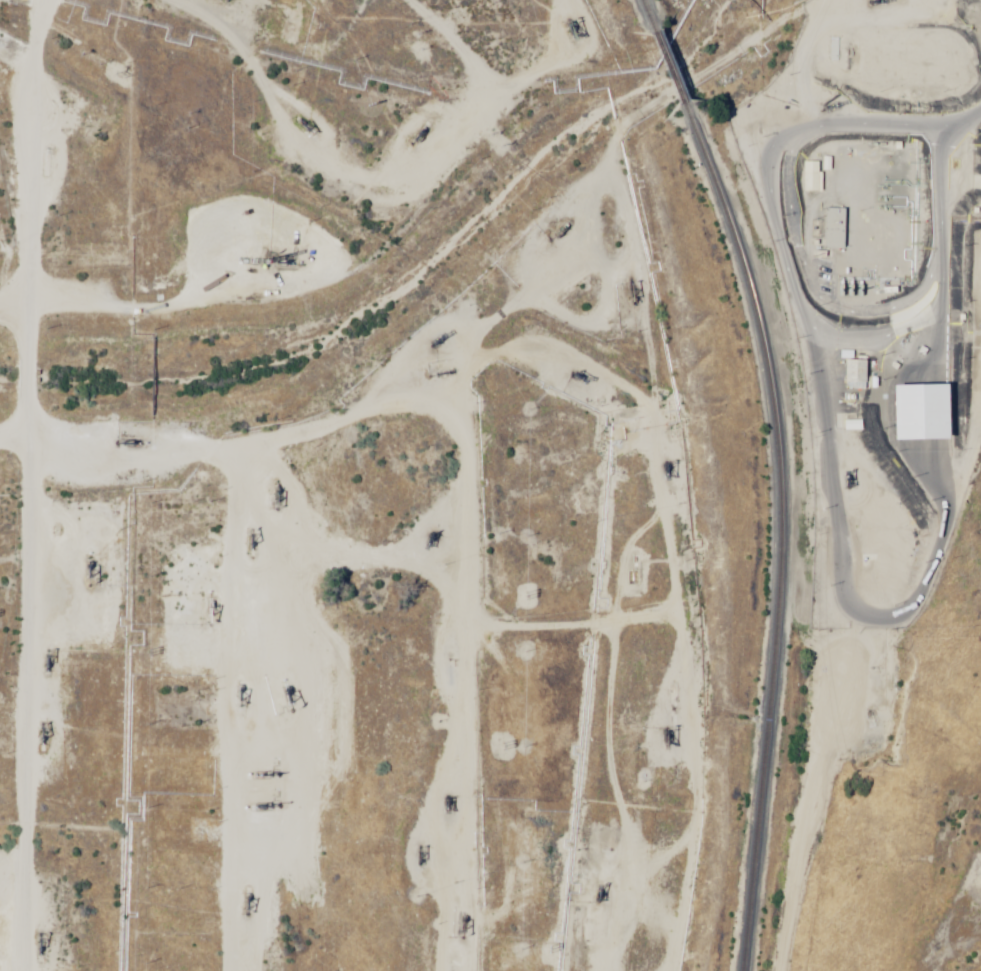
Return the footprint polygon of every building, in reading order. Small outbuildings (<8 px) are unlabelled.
[(826,210),(826,250),(846,250),(846,210),(826,210)] [(844,359),(844,389),(866,389),(866,355),(855,355),(855,360),(844,359)]
